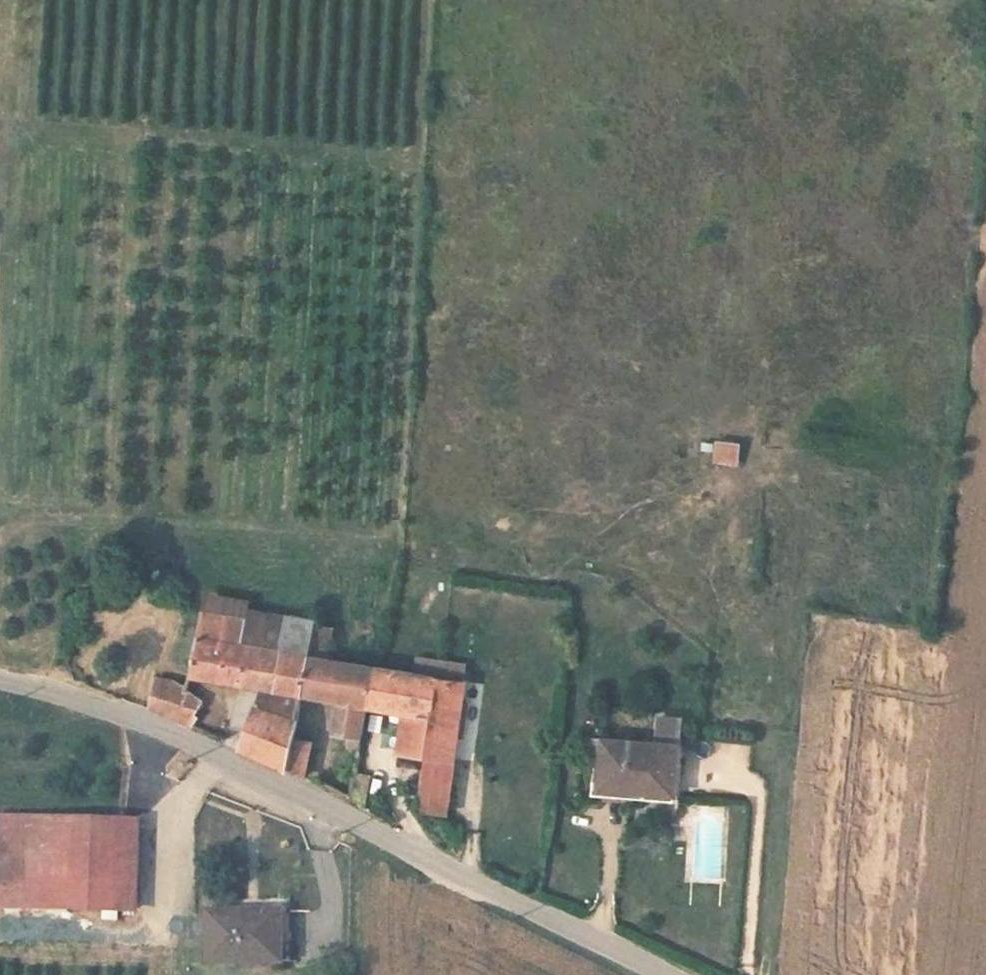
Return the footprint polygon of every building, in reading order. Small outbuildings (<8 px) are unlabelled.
[(742,467),(744,443),(717,440),(715,465),(742,467)] [(297,699),(304,657),(312,621),(284,615),(276,650),(238,643),(242,620),(200,612),(186,680),(258,692),(235,752),(282,771),(291,739),(297,699)] [(365,712),(371,669),(304,657),(297,699),(333,706),(330,736),(345,739),(347,749),(358,758),(365,712)] [(455,768),(467,685),(371,669),(365,712),(401,716),(395,757),(421,762),(416,794),(427,797),(432,767),(455,768)] [(190,729),(203,702),(173,683),(154,679),(147,708),(190,729)] [(657,738),(684,739),(684,716),(657,715),(657,738)] [(298,777),(308,744),(291,739),(282,771),(298,777)] [(682,802),(689,753),(608,742),(602,792),(682,802)] [(448,820),(455,768),(432,767),(427,797),(423,814),(448,820)] [(121,817),(0,813),(0,905),(120,907),(121,817)] [(157,908),(158,882),(147,881),(146,907),(157,908)] [(279,974),(280,911),(196,909),(195,973),(279,974)]
